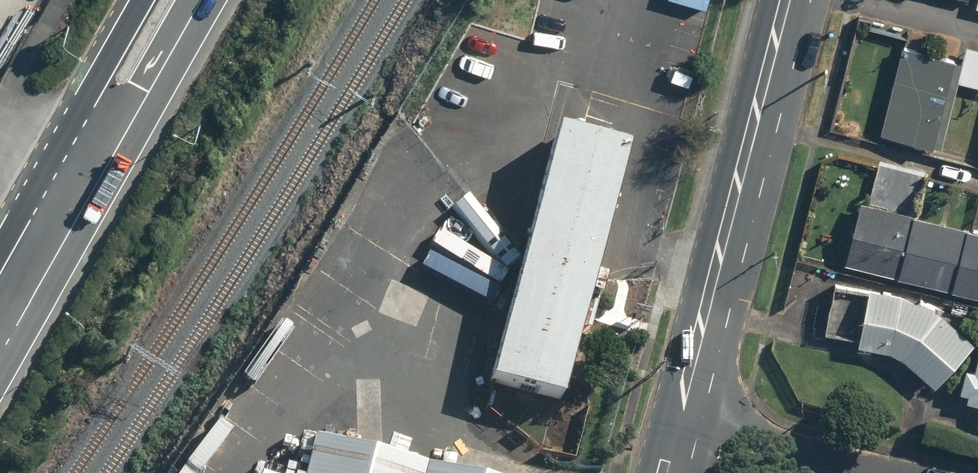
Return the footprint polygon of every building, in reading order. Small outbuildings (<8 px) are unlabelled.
[(965,44),(956,80),(977,86),(977,47),(965,44)] [(955,62),(901,48),(878,133),(932,147),(955,62)] [(639,136),(563,115),(493,372),(569,393),(639,136)] [(859,201),(844,263),(977,297),(977,231),(859,201)] [(872,288),(866,287),(856,344),(877,347),(878,347),(881,348),(883,349),(886,350),(889,351),(891,352),(894,354),(896,355),(899,356),(901,358),(904,360),(906,361),(908,363),(935,387),(974,344),(941,314),(939,313),(934,310),(929,307),(924,304),(918,301),(913,299),(907,297),(901,295),(896,293),(890,291),(884,290),(878,289),(872,288)] [(974,368),(965,366),(959,390),(968,393),(966,402),(977,405),(977,352),(974,368)] [(319,429),(308,472),(487,472),(319,429)]
